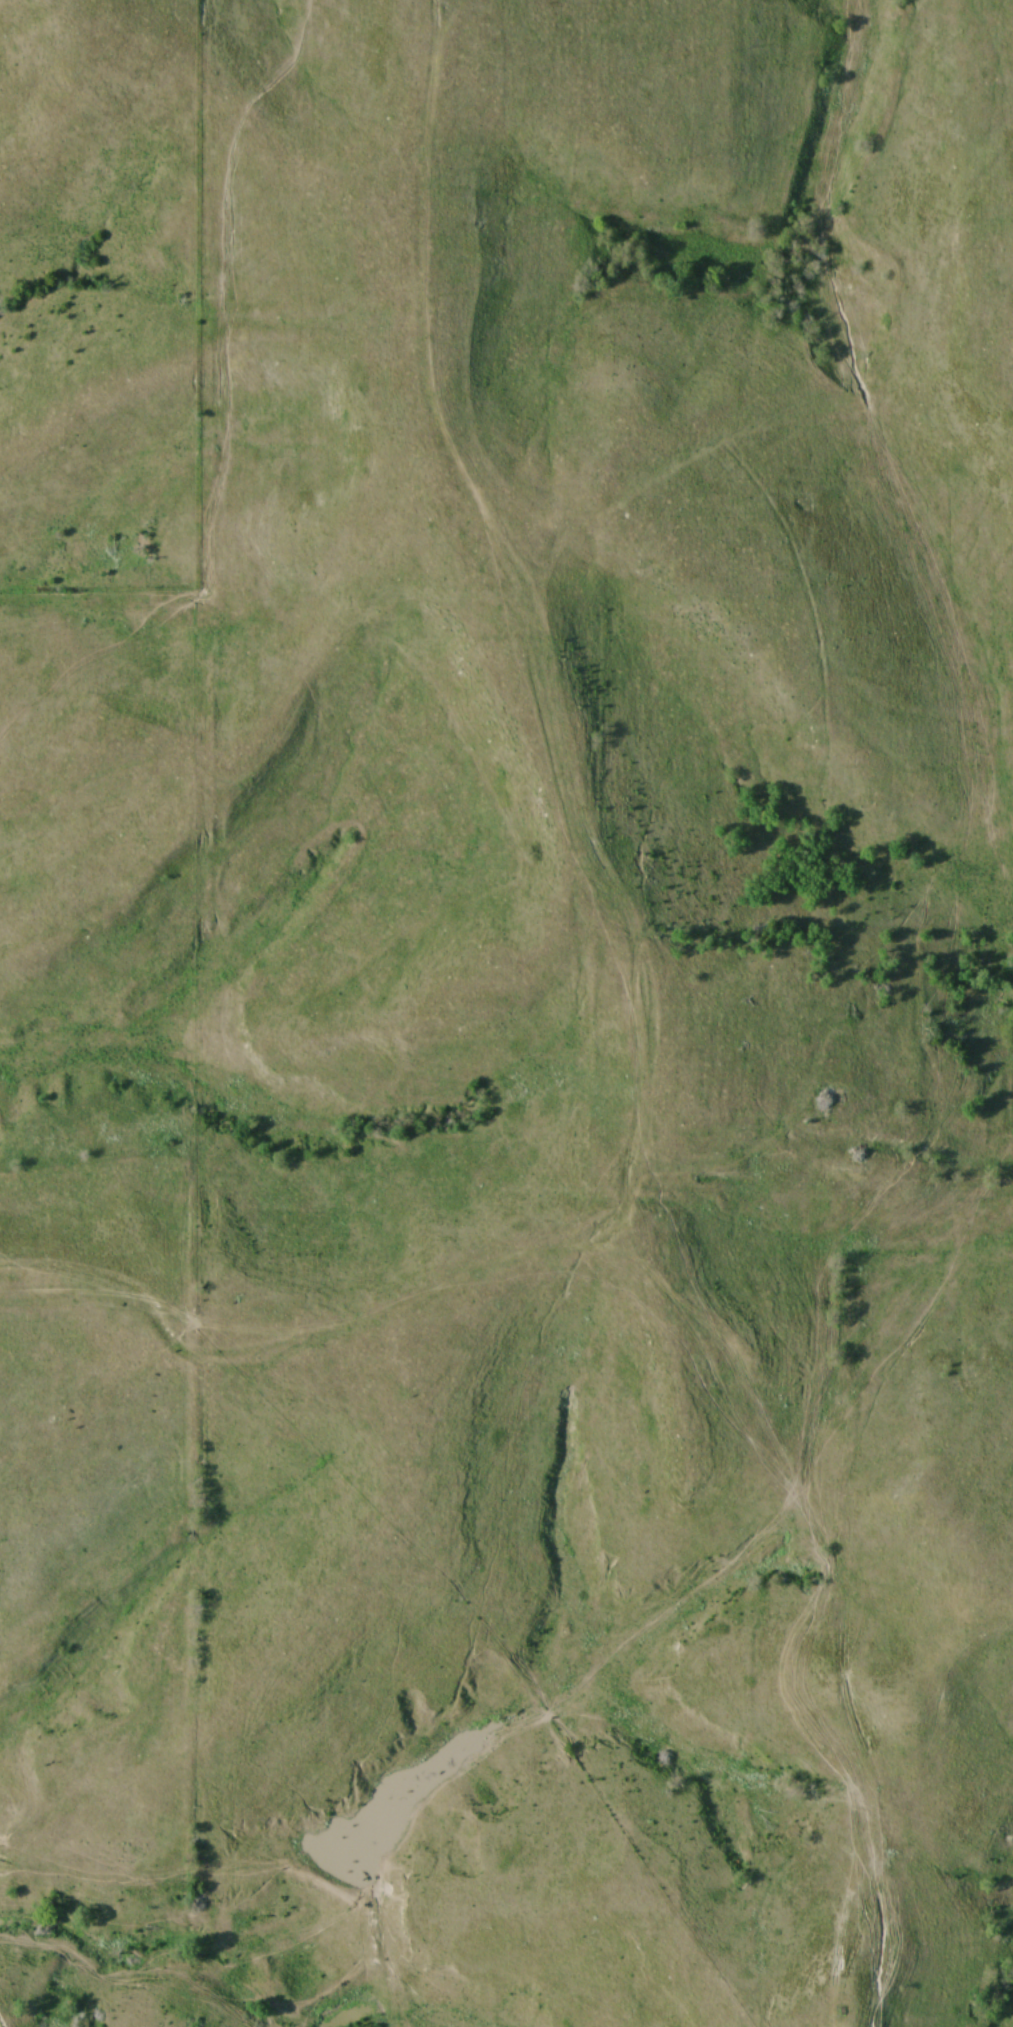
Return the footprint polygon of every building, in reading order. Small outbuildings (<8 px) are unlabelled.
[(844,1105),(844,1086),(829,1086),(829,1105),(844,1105)]
